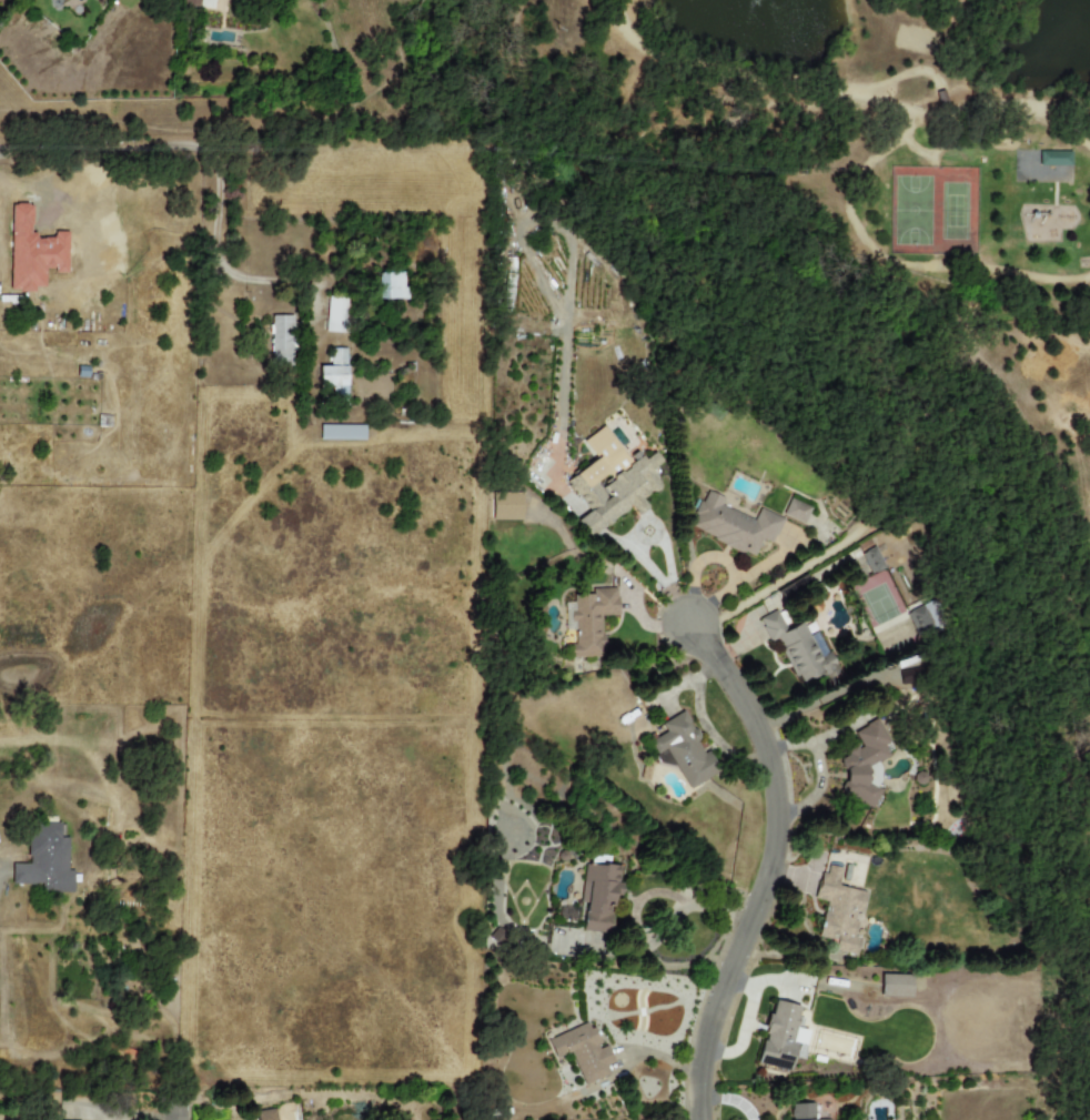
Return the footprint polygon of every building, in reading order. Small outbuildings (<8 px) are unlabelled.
[(1038,167),(1070,167),(1070,152),(1038,152),(1038,167)] [(10,290),(43,290),(43,271),(65,271),(65,232),(51,232),(51,236),(30,236),(30,204),(9,204),(10,290)] [(376,299),(402,300),(403,272),(377,272),(376,299)] [(346,299),(326,297),(324,332),(345,333),(346,299)] [(270,364),(294,364),(293,315),(269,315),(270,364)] [(345,347),(329,349),(330,365),(317,366),(319,397),(346,396),(345,347)] [(363,441),(364,425),(319,424),(319,440),(363,441)] [(588,537),(628,506),(636,515),(646,507),(640,501),(660,484),(637,455),(630,461),(602,425),(582,442),(595,458),(565,482),(588,511),(575,521),(588,537)] [(688,531),(754,556),(760,539),(771,544),(781,517),(757,508),(754,519),(719,506),(723,497),(704,490),(688,531)] [(810,507),(788,498),(781,515),(803,524),(810,507)] [(884,567),(874,546),(859,553),(869,574),(884,567)] [(602,657),(600,616),(616,615),(616,587),(592,588),(592,594),(573,595),(573,602),(564,603),(564,632),(572,630),(572,657),(602,657)] [(780,638),(796,686),(838,671),(831,650),(820,654),(815,638),(809,640),(804,623),(784,630),(778,612),(759,618),(767,643),(780,638)] [(673,761),(687,789),(715,775),(684,711),(660,723),(665,733),(648,741),(661,766),(673,761)] [(852,732),(861,750),(852,745),(847,748),(843,757),(837,760),(845,775),(837,793),(872,808),(880,790),(865,784),(869,775),(865,769),(886,757),(890,747),(875,719),(852,732)] [(11,885),(41,885),(41,893),(73,894),(73,871),(67,870),(67,838),(59,838),(59,823),(28,823),(27,864),(11,864),(11,885)] [(612,896),(619,896),(619,883),(616,882),(617,866),(583,864),(582,881),(586,881),(584,931),(610,933),(612,896)] [(866,893),(837,886),(842,868),(823,864),(815,899),(825,902),(817,937),(836,941),(833,951),(856,956),(860,938),(855,937),(866,893)] [(910,997),(911,976),(880,975),(880,997),(910,997)] [(757,1064),(789,1072),(792,1056),(802,1058),(808,1032),(794,1028),(799,1007),(771,1001),(757,1064)] [(583,1086),(609,1076),(606,1066),(612,1063),(606,1046),(599,1049),(589,1023),(547,1039),(554,1059),(571,1053),(583,1086)] [(789,1104),(790,1119),(813,1119),(812,1104),(789,1104)] [(257,1119),(277,1119),(276,1109),(256,1111),(257,1119)]
